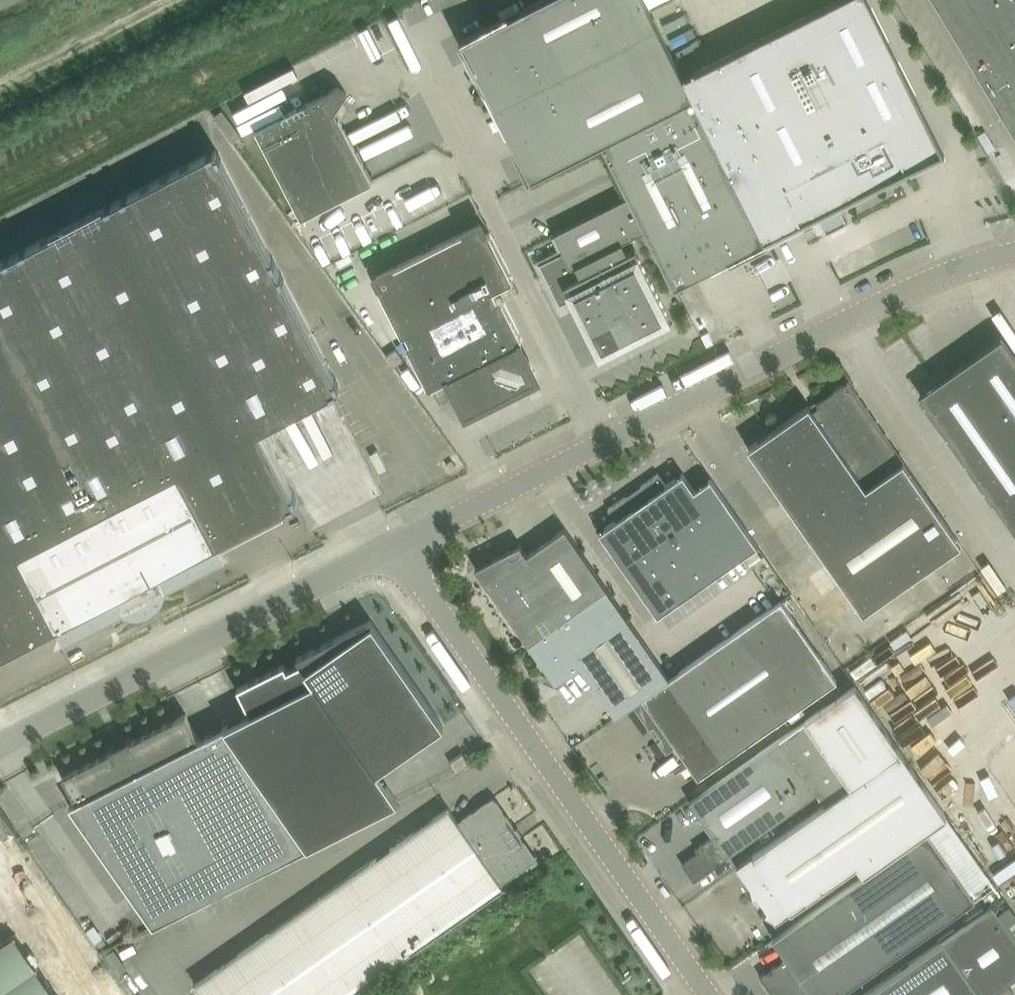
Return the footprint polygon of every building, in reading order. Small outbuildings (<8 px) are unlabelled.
[(495,111),(659,28),(645,0),(541,0),(462,40),(482,78),(479,80),(495,111)] [(684,76),(694,96),(766,239),(801,222),(802,224),(819,216),(827,231),(826,232),(827,233),(848,222),(848,221),(847,221),(839,206),(898,176),(897,173),(904,169),(906,172),(910,170),(908,168),(943,150),(945,149),(870,0),(836,0),(684,76)] [(1014,133),(1014,0),(936,0),(1014,133)] [(694,96),(684,76),(659,28),(495,111),(506,134),(510,133),(532,178),(603,142),(694,96)] [(256,128),(302,217),(373,180),(341,118),(346,110),(341,101),(348,92),(337,86),(256,128)] [(766,239),(694,96),(603,142),(623,181),(630,195),(647,229),(675,285),(711,267),(713,269),(768,242),(766,239)] [(978,134),(989,151),(996,147),(986,129),(978,134)] [(332,391),(340,387),(339,383),(337,377),(335,378),(284,278),(285,278),(282,272),(281,273),(276,263),(277,262),(274,256),(273,257),(221,158),(222,157),(219,152),(218,152),(217,149),(214,150),(213,150),(207,153),(208,153),(128,195),(127,194),(122,197),(122,198),(112,203),(111,202),(106,205),(106,206),(26,248),(26,247),(20,250),(21,250),(10,256),(10,255),(4,258),(5,259),(0,261),(0,655),(57,626),(65,642),(127,609),(126,606),(161,588),(163,591),(226,558),(217,542),(298,500),(261,428),(332,391)] [(564,250),(540,262),(561,303),(571,297),(591,337),(600,355),(631,339),(629,334),(638,330),(640,335),(671,319),(662,301),(636,248),(628,252),(623,241),(647,229),(630,195),(555,232),(564,250)] [(497,297),(494,291),(512,282),(512,281),(513,280),(513,279),(513,278),(513,276),(491,233),(490,232),(489,232),(489,231),(487,231),(486,231),(485,232),(481,223),(377,276),(381,284),(380,285),(379,287),(379,288),(379,289),(379,290),(401,333),(402,334),(402,335),(403,335),(405,335),(407,335),(410,341),(409,342),(408,343),(408,344),(408,345),(408,346),(428,385),(428,386),(430,387),(431,387),(433,387),(449,378),(467,414),(526,384),(532,365),(520,343),(521,342),(522,342),(522,340),(523,339),(523,338),(522,337),(503,299),(503,298),(502,298),(501,297),(499,297),(498,297),(497,297)] [(956,368),(959,371),(954,374),(952,371),(950,368),(921,388),(936,410),(933,412),(1014,529),(1014,353),(1003,335),(956,368)] [(387,354),(395,365),(405,358),(397,347),(387,354)] [(748,447),(864,612),(963,543),(848,380),(817,402),(819,405),(814,409),(810,404),(748,447)] [(629,499),(626,496),(609,508),(617,519),(600,531),(659,614),(759,545),(711,477),(710,478),(710,479),(695,489),(684,473),(667,484),(659,473),(642,485),(644,488),(629,499)] [(476,567),(529,642),(607,587),(565,527),(528,554),(521,543),(477,566),(476,567)] [(607,587),(529,642),(551,674),(557,683),(565,677),(582,665),(616,715),(633,704),(671,677),(607,587)] [(671,677),(633,704),(650,728),(650,729),(651,731),(656,727),(661,734),(656,738),(657,740),(658,739),(667,752),(677,745),(699,777),(838,680),(782,600),(671,677)] [(341,635),(298,656),(302,661),(365,753),(377,769),(443,723),(432,706),(376,625),(372,619),(360,626),(358,626),(357,627),(355,627),(354,628),(352,629),(351,629),(350,630),(343,633),(341,635)] [(284,663),(255,678),(237,687),(251,712),(225,725),(309,845),(398,800),(377,769),(365,753),(302,661),(298,656),(297,656),(301,661),(287,668),(284,663)] [(858,864),(865,874),(928,830),(947,816),(856,685),(807,719),(853,785),(826,803),(737,865),(751,884),(754,895),(758,894),(768,909),(766,912),(775,918),(776,920),(858,864)] [(116,748),(113,746),(110,748),(111,750),(63,775),(76,800),(70,804),(154,924),(309,845),(225,725),(199,738),(186,713),(132,740),(131,737),(127,739),(128,742),(116,748)] [(915,716),(897,729),(923,763),(931,757),(924,747),(934,740),(930,733),(929,734),(915,716)] [(818,791),(826,803),(853,785),(807,719),(690,800),(714,835),(696,847),(699,851),(682,862),(695,880),(730,855),(729,853),(818,791)] [(450,761),(457,771),(470,762),(463,751),(450,761)] [(503,887),(504,886),(502,883),(537,858),(521,834),(518,836),(513,829),(516,827),(494,796),(458,821),(449,807),(196,983),(204,994),(348,994),(503,887)] [(2,813),(1,812),(0,813),(0,834),(2,837),(13,830),(2,813)] [(865,874),(774,937),(787,956),(760,975),(774,994),(838,994),(976,898),(928,830),(865,874)] [(29,897),(0,918),(0,994),(97,994),(29,897)] [(1014,979),(1014,913),(1010,906),(1000,912),(995,905),(866,994),(991,994),(1014,979)]
